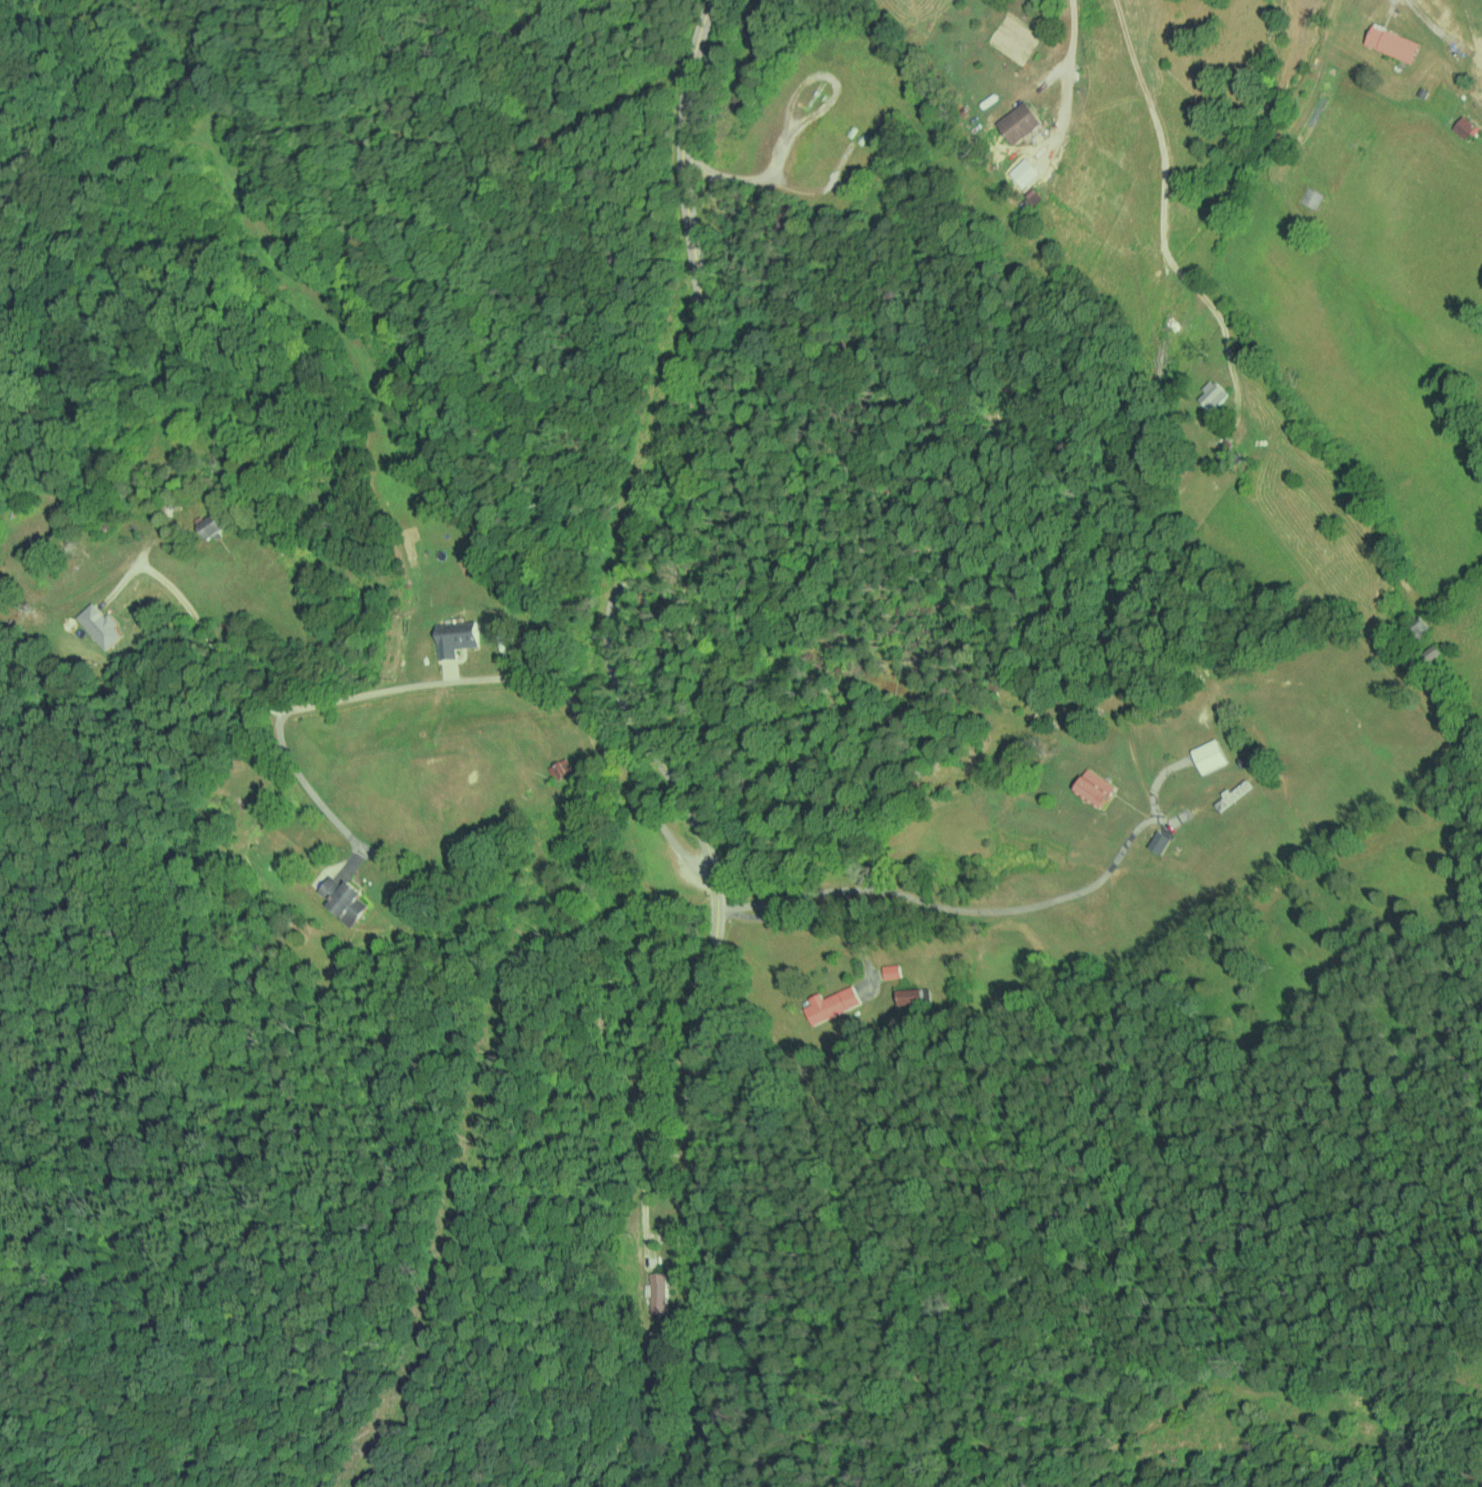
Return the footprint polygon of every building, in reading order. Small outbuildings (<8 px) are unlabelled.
[(1420,43),(1373,24),(1365,44),(1412,63),(1420,43)] [(997,123),(1014,145),(1043,122),(1025,100),(997,123)] [(1228,393),(1213,379),(1197,397),(1211,411),(1228,393)] [(196,523),(206,539),(226,527),(216,511),(196,523)] [(123,636),(115,626),(118,623),(110,613),(105,616),(93,602),(77,616),(105,650),(123,636)] [(1431,629),(1421,616),(1410,624),(1420,637),(1431,629)] [(480,645),(477,620),(436,625),(440,660),(457,658),(456,648),(480,645)] [(1441,652),(1435,643),(1422,652),(1428,661),(1441,652)] [(1227,762),(1217,738),(1192,750),(1202,773),(1227,762)] [(1101,808),(1115,786),(1088,768),(1073,789),(1101,808)] [(1170,836),(1157,830),(1149,847),(1162,853),(1170,836)] [(325,906),(351,926),(368,905),(357,896),(361,891),(347,880),(343,884),(331,875),(318,891),(330,900),(325,906)] [(884,978),(901,977),(900,964),(883,966),(884,978)] [(861,1003),(853,984),(823,997),(821,992),(809,997),(812,1005),(805,1008),(812,1024),(861,1003)] [(897,1004),(923,1003),(922,989),(897,989),(897,1004)] [(666,1272),(650,1273),(651,1301),(667,1300),(666,1272)] [(667,1312),(667,1301),(653,1302),(654,1313),(667,1312)]
